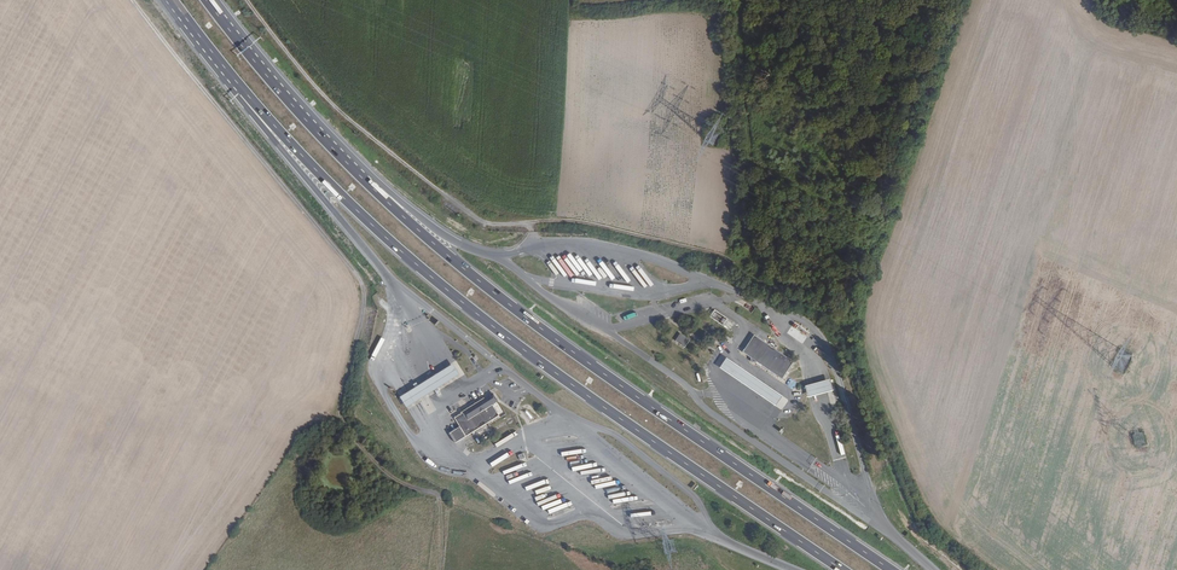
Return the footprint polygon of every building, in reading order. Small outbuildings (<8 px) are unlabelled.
[(716,310),(711,317),(724,325),(729,318),(716,310)] [(815,333),(818,331),(803,317),(800,319),(815,333)] [(743,351),(783,378),(794,360),(755,333),(743,351)] [(683,347),(687,340),(678,334),(673,341),(683,347)] [(758,377),(727,357),(721,366),(752,387),(777,403),(783,394),(758,377)] [(400,395),(406,406),(417,399),(439,385),(460,372),(453,361),(432,375),(411,388),(400,395)] [(784,384),(793,389),(797,382),(789,377),(784,384)] [(834,388),(831,377),(818,381),(806,384),(809,395),(821,392),(834,388)] [(403,378),(399,380),(405,390),(409,388),(403,378)] [(449,433),(454,443),(499,414),(492,404),(497,400),(492,393),(477,402),(474,402),(473,405),(453,418),(459,427),(449,433)] [(492,467),(508,456),(506,453),(489,464),(492,467)]
